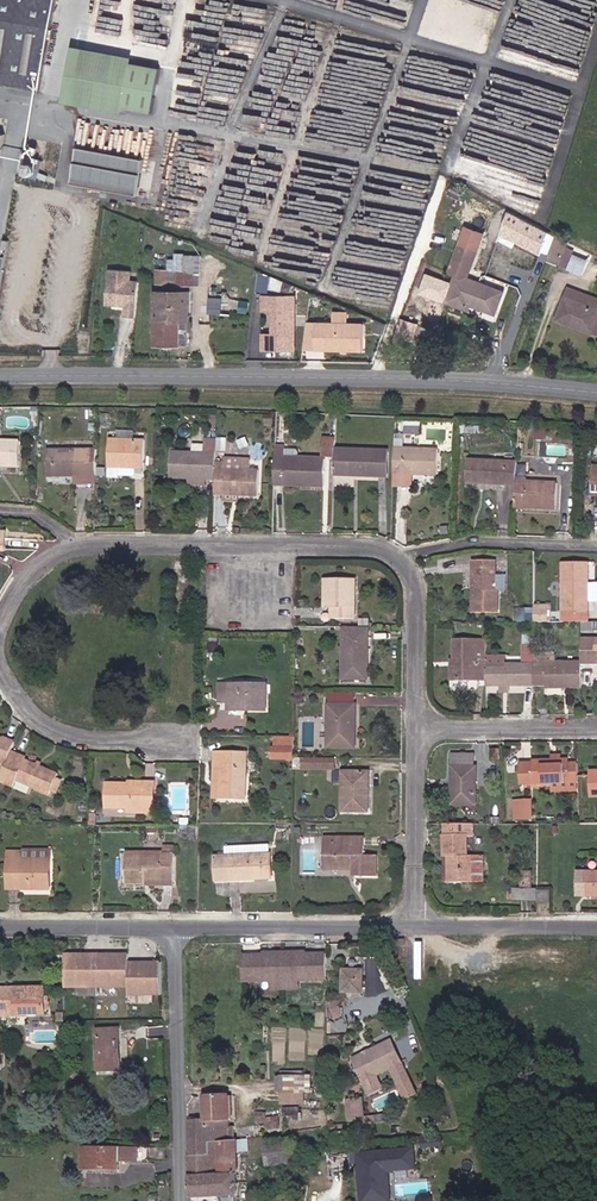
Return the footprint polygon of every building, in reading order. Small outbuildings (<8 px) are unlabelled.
[(40,92),(51,28),(56,5),(57,0),(0,0),(0,85),(40,92)] [(152,113),(160,69),(72,53),(64,97),(152,113)] [(70,184),(137,196),(143,159),(77,147),(70,184)] [(37,179),(44,160),(26,153),(18,171),(37,179)] [(459,200),(464,190),(451,184),(446,194),(459,200)] [(467,279),(484,235),(466,228),(449,272),(456,274),(446,301),(465,309),(467,303),(470,305),(495,314),(503,292),(467,279)] [(9,241),(4,240),(1,257),(0,256),(0,289),(9,241)] [(567,266),(574,247),(554,240),(547,260),(567,266)] [(156,283),(199,285),(199,272),(157,270),(156,283)] [(136,318),(139,283),(130,281),(131,273),(110,271),(107,304),(126,306),(125,317),(136,318)] [(568,289),(556,320),(569,325),(570,321),(594,330),(594,329),(596,330),(596,299),(568,289)] [(188,346),(189,292),(155,292),(155,345),(188,346)] [(211,296),(210,311),(222,312),(223,298),(211,296)] [(294,297),(263,297),(263,309),(278,310),(278,335),(263,335),(263,349),(294,350),(294,297)] [(594,330),(570,321),(569,325),(592,333),(594,330)] [(362,351),(363,324),(307,322),(303,349),(362,351)] [(110,423),(110,414),(102,414),(101,423),(110,423)] [(420,433),(420,424),(405,424),(405,433),(420,433)] [(20,441),(0,440),(0,466),(19,467),(20,441)] [(144,468),(145,441),(110,440),(109,467),(120,468),(136,468),(144,468)] [(215,480),(216,464),(217,440),(206,440),(206,453),(173,452),(172,478),(190,479),(206,480),(215,480)] [(335,449),(336,441),(324,440),(323,456),(335,456),(335,449)] [(324,486),(325,459),(299,459),(299,452),(297,449),(285,449),(285,447),(276,446),(275,485),(324,486)] [(97,476),(98,450),(49,448),(48,474),(75,475),(97,476)] [(437,475),(437,450),(395,448),(394,474),(413,474),(420,474),(420,472),(425,472),(425,475),(437,475)] [(387,477),(388,451),(335,449),(335,456),(334,475),(387,477)] [(239,496),(258,496),(259,470),(250,470),(250,459),(227,459),(227,464),(216,464),(215,480),(215,495),(224,495),(239,496)] [(516,473),(517,463),(468,460),(467,483),(516,486),(516,473)] [(135,476),(136,468),(120,468),(120,476),(135,476)] [(557,509),(558,484),(527,482),(527,474),(516,473),(516,486),(514,507),(557,509)] [(412,486),(413,474),(394,474),(393,485),(412,486)] [(96,484),(97,476),(75,475),(75,483),(96,484)] [(495,591),(495,575),(495,562),(474,562),(474,612),(498,612),(498,591),(495,591)] [(588,621),(588,563),(564,562),(564,591),(563,621),(582,621),(588,621)] [(504,591),(504,575),(495,575),(495,591),(498,591),(504,591)] [(355,619),(355,579),(326,579),(326,608),(332,608),(339,608),(339,618),(355,619)] [(551,617),(551,604),(538,604),(538,617),(551,617)] [(588,621),(582,621),(582,630),(596,630),(596,621),(588,621)] [(368,679),(368,627),(344,627),(344,679),(368,679)] [(534,644),(534,634),(524,634),(524,644),(534,644)] [(487,680),(487,656),(487,640),(455,640),(455,661),(455,666),(452,666),(452,680),(487,680)] [(582,640),(582,662),(582,663),(596,663),(596,640),(582,640)] [(219,653),(219,643),(209,643),(210,652),(219,653)] [(534,686),(534,656),(534,646),(534,644),(524,644),(524,664),(505,664),(505,656),(487,656),(487,680),(487,686),(502,686),(509,686),(534,686)] [(582,688),(582,663),(582,662),(557,663),(557,656),(547,656),(534,656),(534,686),(545,686),(545,688),(582,688)] [(266,711),(267,684),(220,684),(219,702),(228,702),(228,707),(246,707),(246,710),(266,711)] [(304,704),(304,695),(296,695),(296,704),(304,704)] [(356,747),(356,705),(329,705),(328,747),(356,747)] [(16,743),(0,736),(0,779),(12,751),(16,743)] [(294,758),(295,737),(274,737),(274,747),(271,747),(271,759),(294,759),(294,758)] [(499,758),(499,749),(491,749),(491,759),(499,758)] [(51,790),(56,778),(58,774),(25,760),(26,757),(12,751),(0,779),(14,787),(17,780),(50,794),(51,790)] [(245,801),(247,753),(215,752),(213,799),(245,801)] [(476,804),(476,767),(475,767),(474,755),(452,755),(452,779),(456,779),(456,804),(476,804)] [(303,768),(303,758),(294,758),(294,759),(294,768),(303,768)] [(335,768),(335,758),(303,758),(303,768),(335,768)] [(579,790),(578,763),(568,764),(568,760),(561,760),(553,761),(534,761),(534,764),(521,764),(522,784),(553,783),(554,791),(579,790)] [(369,812),(369,772),(344,772),(343,811),(369,812)] [(57,792),(61,781),(56,778),(51,790),(57,792)] [(154,813),(155,782),(129,781),(129,784),(107,783),(106,808),(128,809),(128,812),(154,813)] [(531,818),(531,799),(516,799),(516,818),(531,818)] [(468,856),(468,837),(474,837),(473,824),(447,824),(447,835),(445,835),(446,857),(449,857),(450,883),(485,882),(484,856),(468,856)] [(195,836),(195,826),(182,826),(182,836),(195,836)] [(377,877),(377,856),(365,856),(365,838),(325,837),(324,869),(355,869),(355,877),(377,877)] [(175,879),(175,845),(164,845),(164,853),(125,853),(125,882),(145,882),(145,879),(175,879)] [(51,889),(50,849),(8,850),(8,889),(51,889)] [(272,878),(271,854),(215,857),(217,881),(272,878)] [(589,872),(589,895),(596,895),(596,872),(589,872)] [(536,899),(536,890),(515,890),(515,898),(536,899)] [(550,903),(550,891),(538,891),(538,903),(550,903)] [(326,979),(326,954),(243,956),(244,981),(326,979)] [(127,955),(66,955),(66,987),(130,987),(130,994),(158,994),(158,963),(127,963),(127,955)] [(364,993),(364,970),(344,969),(343,993),(364,993)] [(45,987),(0,988),(0,1017),(16,1016),(16,1015),(46,1014),(45,987)] [(119,1058),(118,1039),(120,1039),(119,1029),(98,1030),(99,1070),(121,1070),(121,1058),(119,1058)] [(403,1063),(391,1040),(353,1059),(364,1082),(403,1063)] [(306,1093),(306,1076),(281,1077),(281,1093),(306,1093)] [(230,1141),(229,1120),(231,1120),(229,1095),(204,1096),(205,1120),(189,1121),(190,1156),(218,1153),(218,1142),(230,1141)] [(365,1120),(363,1098),(353,1100),(356,1121),(365,1120)] [(300,1115),(299,1108),(284,1110),(285,1117),(300,1115)] [(263,1121),(263,1113),(257,1113),(257,1123),(265,1123),(265,1120),(263,1121)] [(237,1164),(236,1140),(230,1141),(218,1142),(218,1153),(218,1165),(237,1164)] [(298,1163),(296,1140),(266,1143),(267,1166),(298,1163)] [(166,1158),(166,1145),(149,1145),(149,1159),(166,1158)] [(119,1170),(119,1161),(138,1161),(138,1148),(83,1147),(83,1169),(119,1170)] [(416,1169),(414,1150),(357,1154),(361,1200),(391,1200),(389,1172),(416,1169)] [(239,1196),(237,1164),(218,1165),(218,1153),(190,1156),(188,1156),(189,1177),(219,1175),(220,1196),(239,1196)] [(220,1196),(219,1175),(189,1177),(191,1198),(220,1196)]
